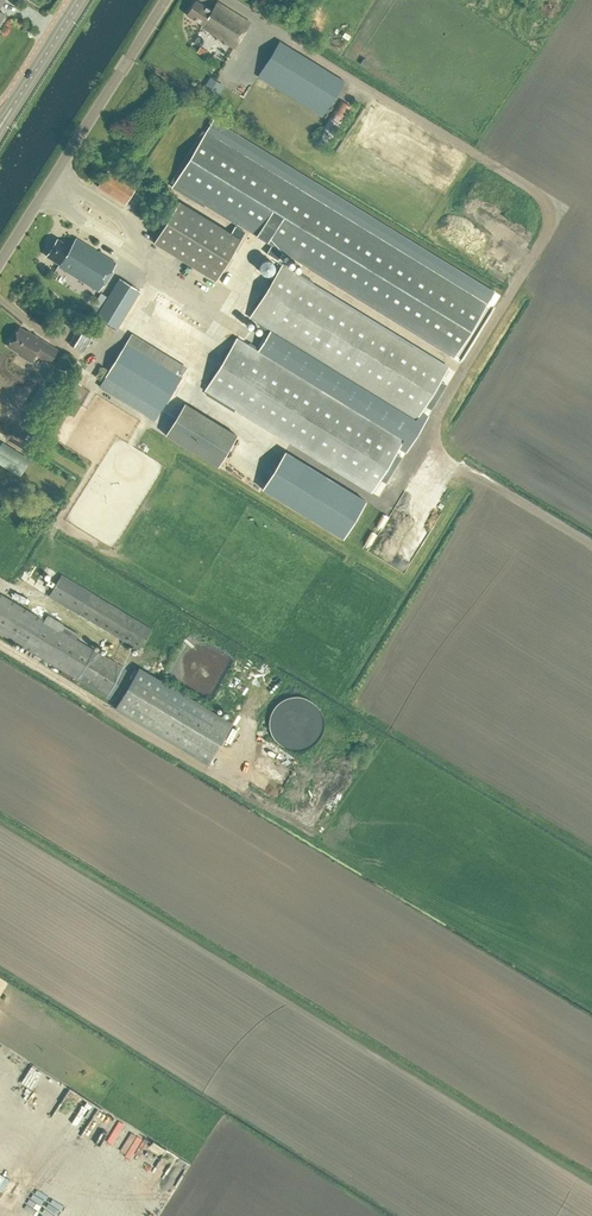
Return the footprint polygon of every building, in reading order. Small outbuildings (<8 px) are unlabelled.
[(197,0),(195,0),(186,14),(202,24),(201,27),(209,32),(207,35),(232,50),(251,21),(217,0),(212,9),(197,0)] [(322,117),(344,80),(270,34),(248,71),(322,117)] [(203,57),(207,51),(199,47),(196,53),(203,57)] [(224,84),(210,76),(199,94),(213,102),(224,84)] [(226,93),(221,99),(231,106),(236,101),(226,93)] [(325,150),(352,108),(341,101),(314,142),(325,150)] [(488,303),(207,131),(173,187),(270,246),(266,254),(277,261),(282,254),(454,359),(488,303)] [(125,204),(136,187),(108,169),(97,186),(125,204)] [(83,191),(106,208),(111,202),(88,185),(83,191)] [(218,280),(243,239),(180,201),(155,242),(218,280)] [(118,262),(76,237),(70,246),(57,237),(46,256),(59,264),(58,266),(100,292),(118,262)] [(442,380),(451,365),(284,264),(252,316),(419,418),(426,405),(432,409),(447,383),(442,380)] [(245,285),(255,283),(253,273),(243,275),(245,285)] [(119,329),(142,290),(121,278),(109,297),(102,293),(84,321),(99,330),(105,321),(119,329)] [(26,332),(19,328),(13,337),(11,338),(8,342),(9,343),(8,345),(19,352),(18,354),(30,361),(35,353),(49,362),(57,350),(27,331),(26,332)] [(161,411),(187,368),(132,334),(106,377),(161,411)] [(402,456),(397,453),(406,439),(239,337),(207,390),(374,491),(381,479),(386,482),(402,456)] [(43,389),(31,409),(39,414),(51,394),(43,389)] [(218,467),(238,435),(185,402),(165,434),(218,467)] [(20,476),(30,459),(3,443),(0,447),(0,464),(20,476)] [(285,452),(269,477),(267,481),(262,489),(344,539),(366,501),(285,452)] [(140,650),(152,628),(61,575),(49,596),(140,650)] [(0,594),(0,633),(110,699),(128,669),(76,638),(79,634),(47,615),(44,621),(0,594)] [(209,764),(233,723),(140,667),(115,708),(209,764)] [(258,715),(246,725),(264,745),(264,746),(277,762),(296,746),(291,739),(305,728),(272,689),(251,706),(258,715)]
